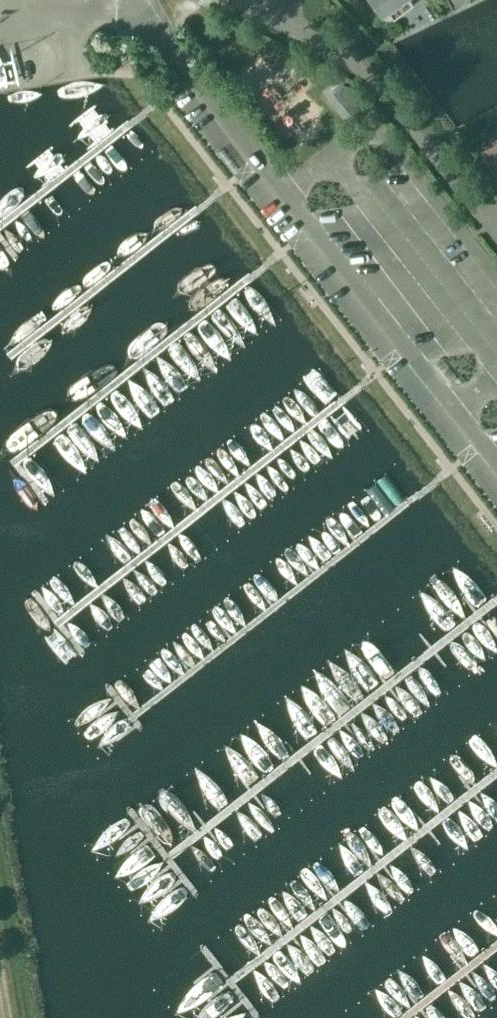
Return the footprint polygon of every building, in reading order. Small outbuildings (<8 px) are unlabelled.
[(374,2),(378,5),(383,9),(385,10),(387,9),(393,17),(414,2),(412,0),(373,0),(374,2)] [(496,175),(496,135),(490,139),(493,144),(483,150),(496,175)] [(239,167),(223,146),(216,152),(232,172),(239,167)] [(457,377),(440,359),(434,364),(451,382),(457,377)]
